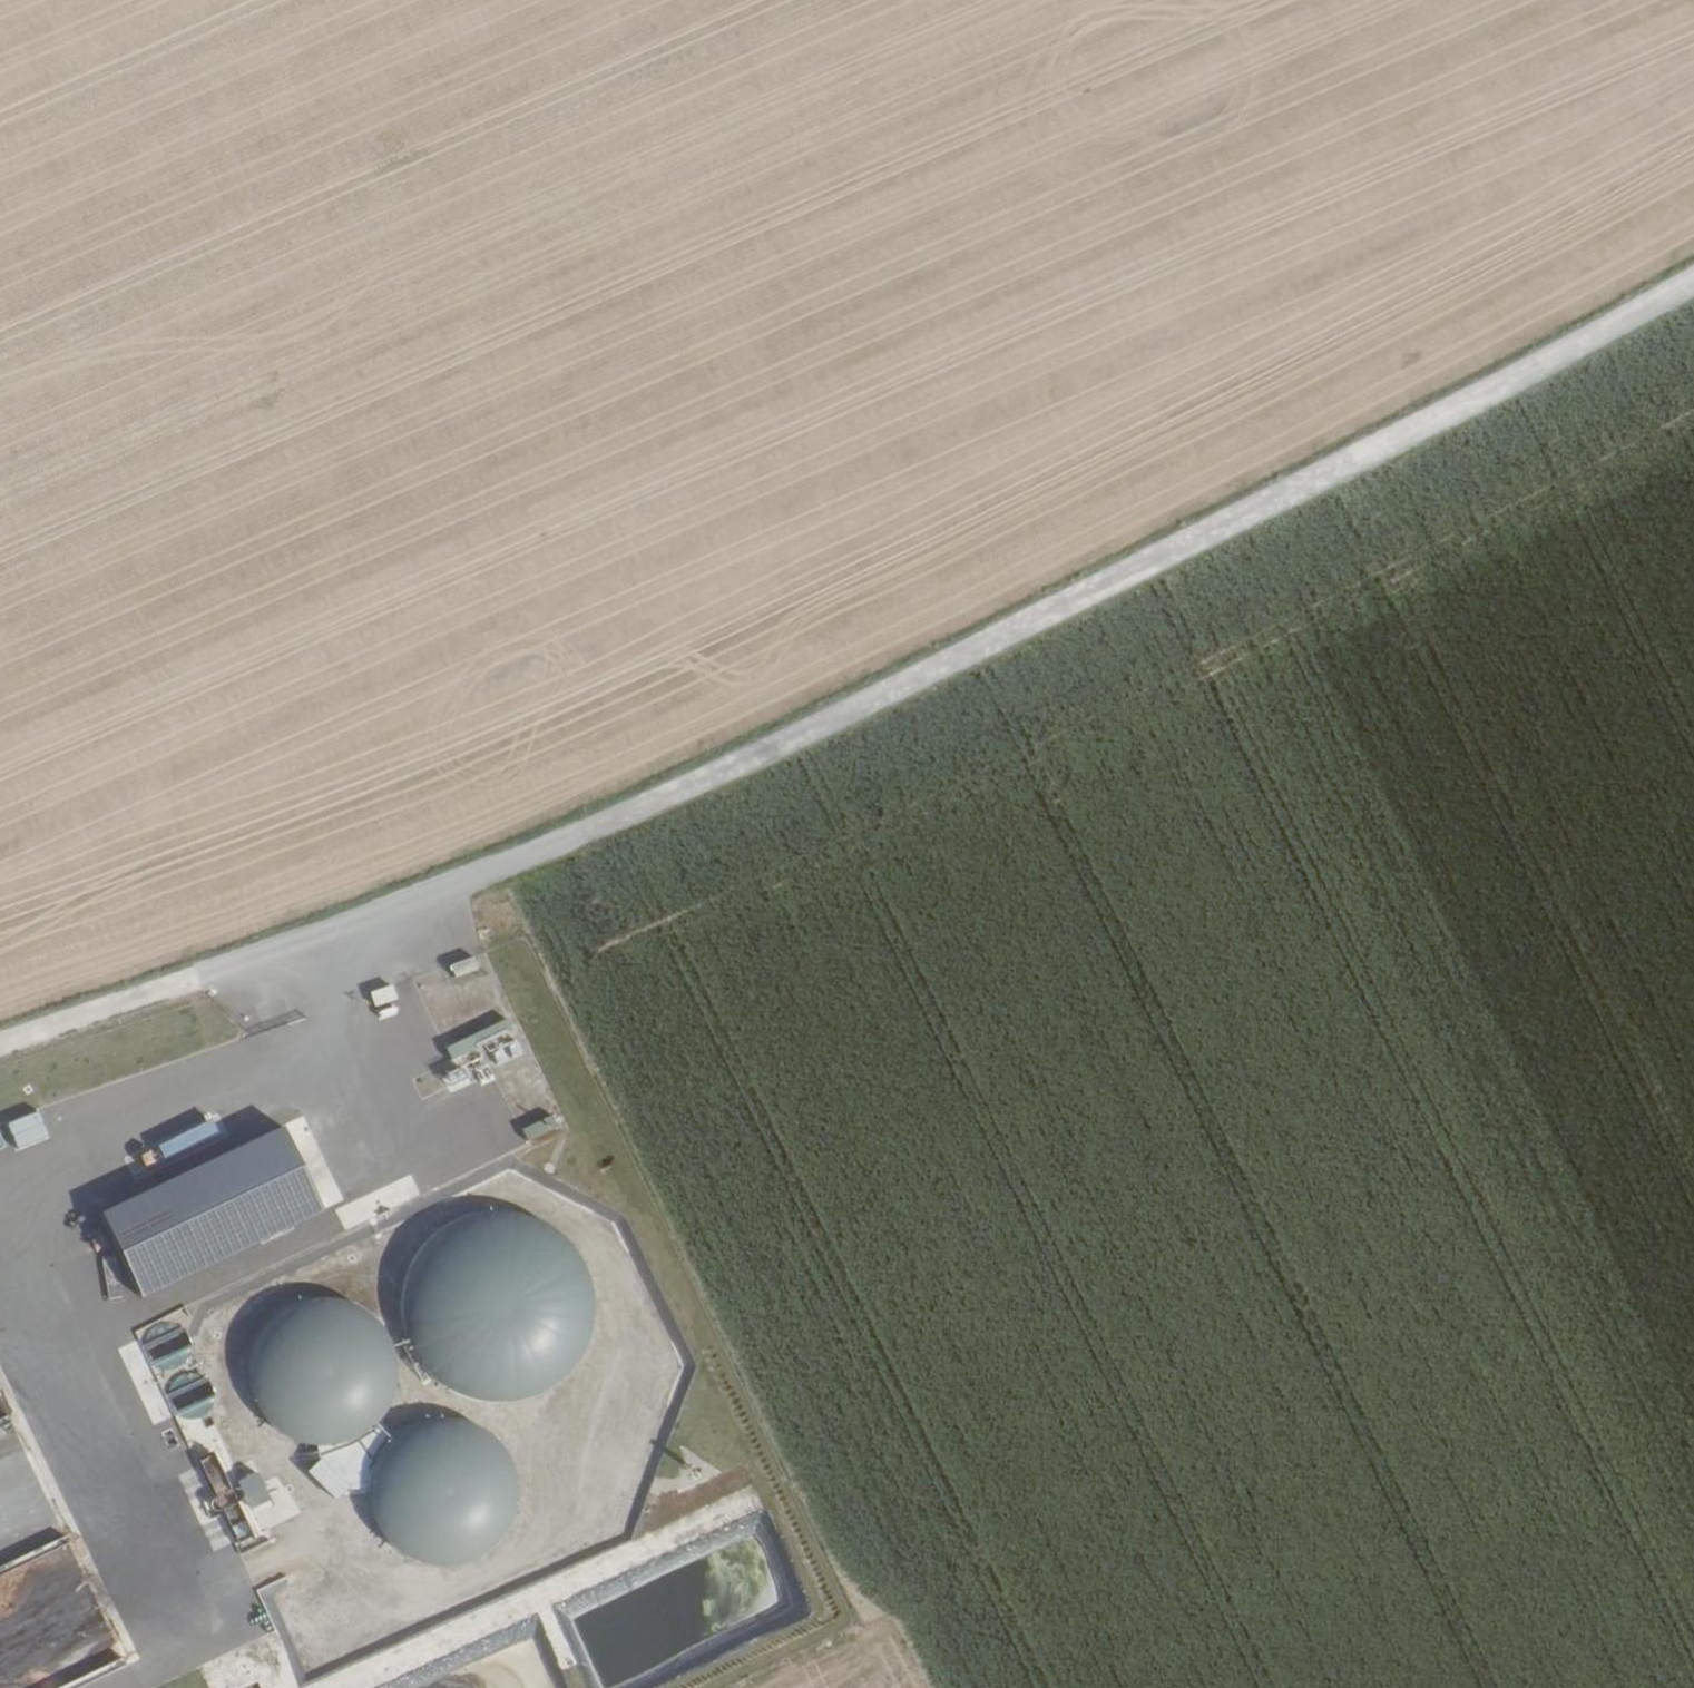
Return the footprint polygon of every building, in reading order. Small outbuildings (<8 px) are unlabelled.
[(285,1128),(104,1215),(143,1296),(324,1209),(285,1128)] [(556,1385),(573,1369),(585,1350),(593,1328),(595,1305),(592,1282),(583,1261),(570,1242),(552,1227),(531,1217),(509,1212),(485,1213),(463,1219),(443,1230),(426,1246),(413,1265),(406,1287),(403,1310),(407,1333),(416,1354),(429,1373),(447,1388),(468,1398),(490,1403),(513,1402),(536,1396),(556,1385)] [(373,1421),(386,1405),(393,1386),(395,1366),(391,1347),(382,1329),(368,1314),(351,1304),(331,1299),(311,1300),(292,1307),(275,1319),(263,1334),(256,1353),(254,1373),(257,1393),(267,1411),(281,1425),(298,1435),(318,1440),(338,1439),(357,1433),(373,1421)] [(150,1365),(186,1363),(184,1325),(148,1327),(150,1365)] [(211,1409),(198,1369),(167,1378),(180,1419),(211,1409)] [(515,1518),(519,1497),(518,1476),(511,1456),(498,1440),(481,1427),(461,1420),(440,1418),(420,1423),(401,1433),(386,1448),(376,1466),(372,1487),(373,1508),(381,1527),(393,1544),(410,1557),(430,1564),(451,1565),(471,1561),(490,1551),(505,1536),(515,1518)] [(71,1590),(80,1619),(93,1615),(84,1586),(71,1590)]
